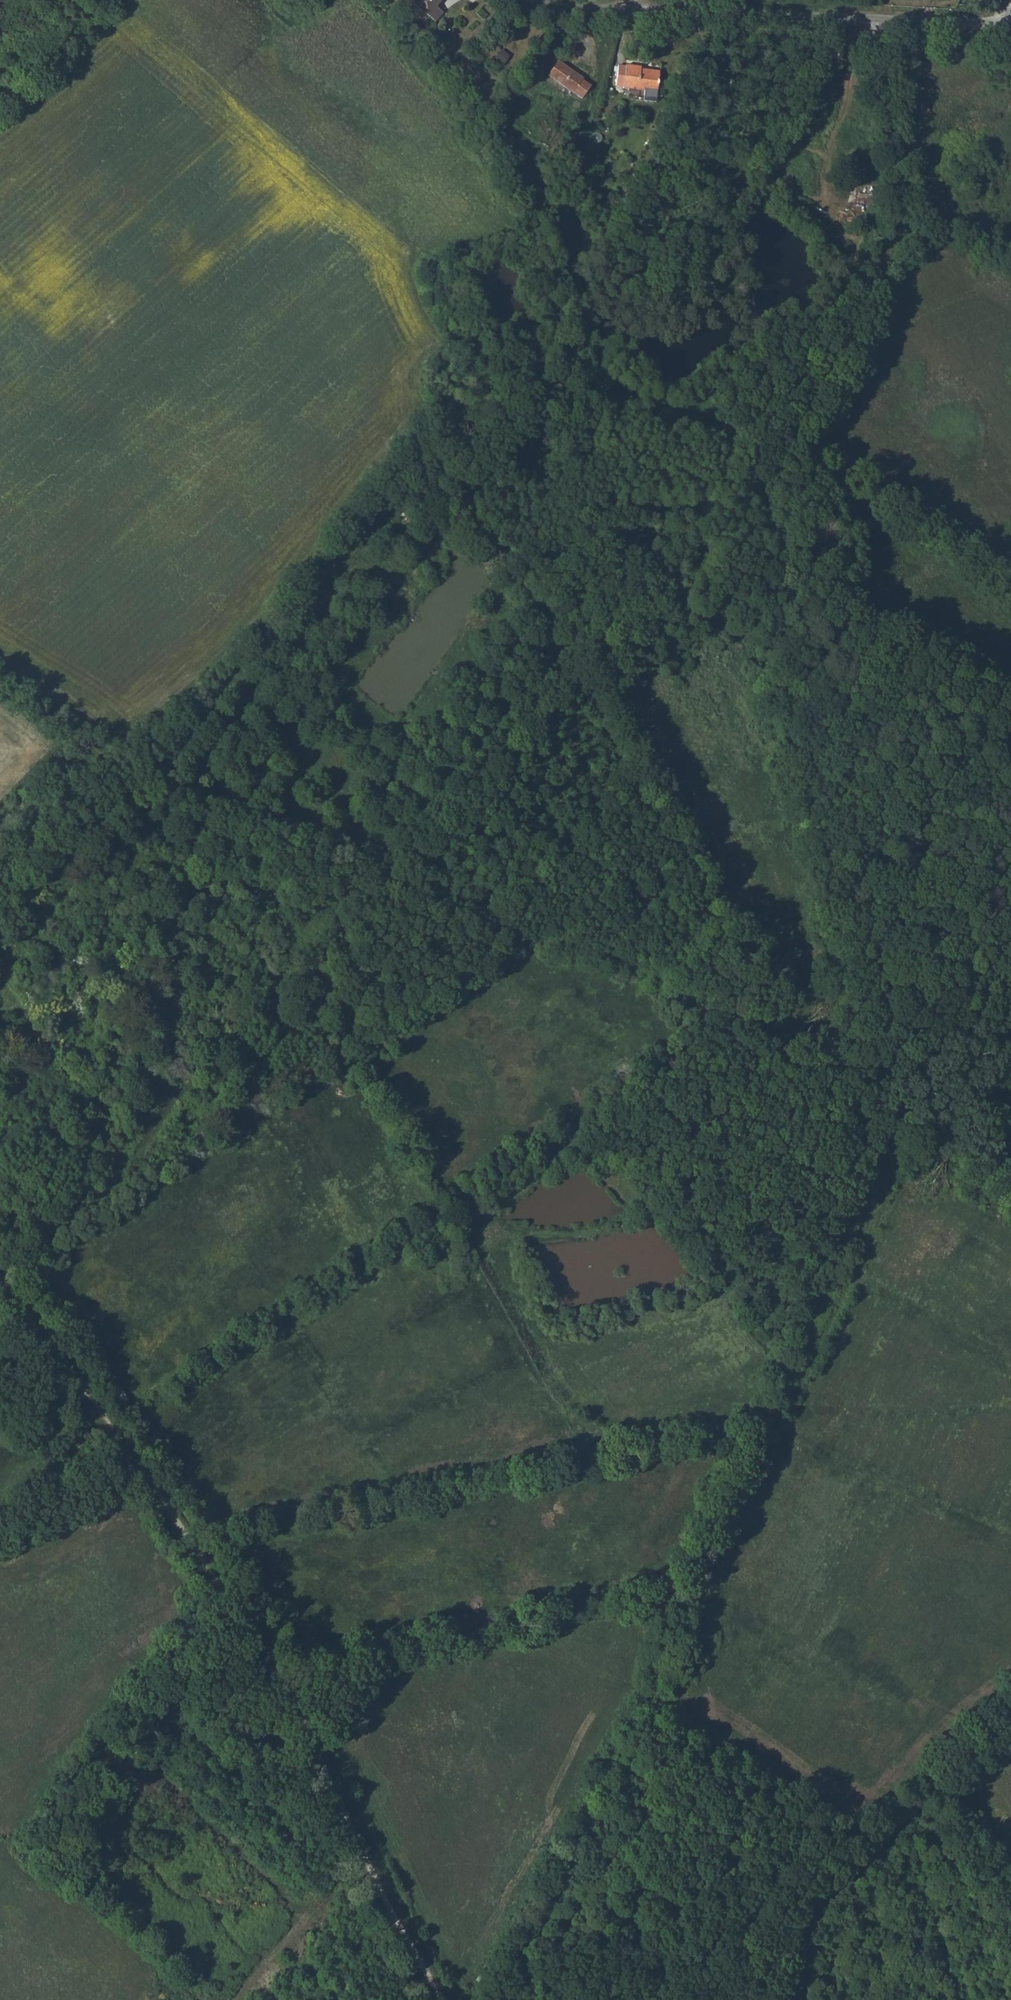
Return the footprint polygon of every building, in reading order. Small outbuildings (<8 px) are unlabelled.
[(432,18),(441,8),(431,0),(412,0),(432,18)] [(505,63),(510,54),(502,49),(496,57),(505,63)] [(538,73),(563,92),(571,98),(580,85),(572,79),(573,79),(548,60),(538,73)] [(607,85),(616,86),(615,88),(650,94),(654,72),(632,68),(633,63),(618,61),(617,65),(610,64),(607,85)] [(837,205),(862,208),(864,184),(839,182),(837,205)]
